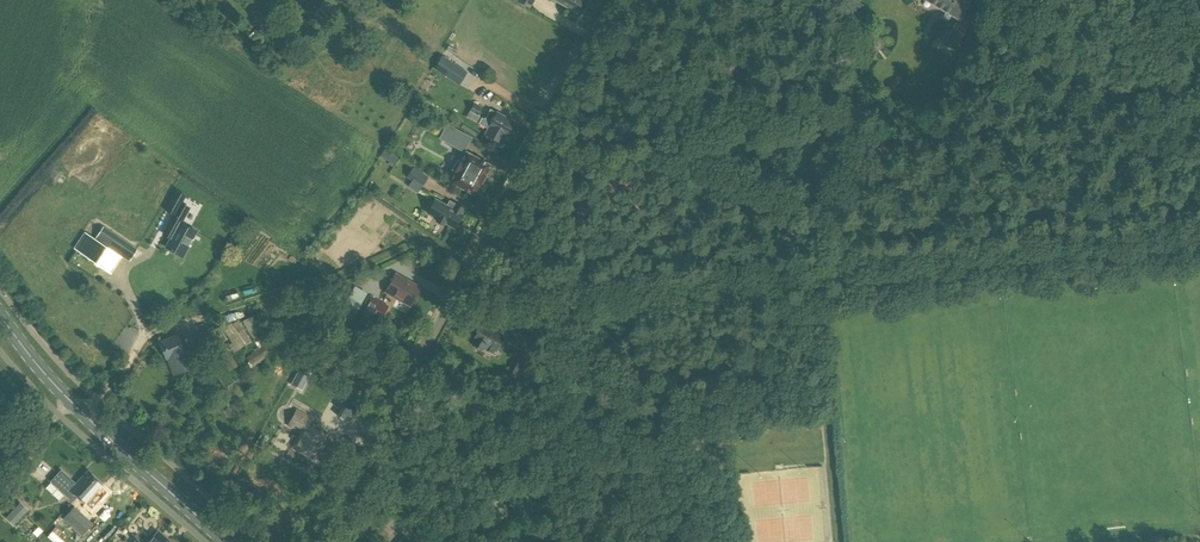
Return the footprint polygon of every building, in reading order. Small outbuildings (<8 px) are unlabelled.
[(576,11),(582,0),(555,0),(576,11)] [(961,19),(947,43),(966,54),(982,26),(991,31),(986,39),(993,43),(998,33),(997,33),(1007,15),(992,7),(987,16),(969,6),(972,0),(929,0),(961,19)] [(325,12),(329,5),(322,1),(320,5),(319,9),(325,12)] [(457,51),(449,46),(443,56),(451,60),(457,51)] [(437,66),(450,75),(456,65),(443,57),(437,66)] [(471,112),(480,117),(483,110),(474,105),(471,112)] [(479,123),(488,128),(485,134),(501,143),(514,121),(497,111),(496,112),(490,109),(485,119),(482,117),(479,123)] [(440,139),(450,144),(457,131),(447,125),(440,139)] [(394,164),(398,157),(385,149),(381,155),(394,164)] [(450,183),(474,196),(490,165),(467,153),(450,183)] [(408,177),(423,187),(428,179),(413,169),(408,177)] [(171,237),(166,246),(182,255),(196,230),(181,222),(183,218),(186,214),(186,213),(178,208),(185,196),(177,191),(166,210),(174,214),(172,218),(175,219),(177,221),(171,231),(173,232),(171,237)] [(432,215),(437,218),(436,220),(444,224),(445,222),(454,227),(462,214),(461,213),(464,208),(450,200),(447,205),(445,204),(445,205),(439,202),(432,215)] [(85,232),(74,248),(111,273),(122,257),(129,261),(136,252),(102,229),(100,231),(95,238),(85,232)] [(386,291),(411,305),(421,288),(396,274),(386,291)] [(242,283),(230,287),(231,293),(244,290),(242,283)] [(358,319),(368,325),(376,310),(384,314),(388,307),(369,297),(358,319)] [(345,305),(358,313),(362,305),(349,298),(345,305)] [(243,321),(255,342),(267,335),(256,314),(243,321)] [(207,329),(208,330),(197,335),(202,345),(212,341),(214,345),(227,340),(219,323),(207,329)] [(223,329),(232,342),(228,345),(234,353),(251,341),(243,329),(238,333),(232,323),(223,329)] [(482,324),(472,344),(481,349),(483,347),(493,353),(495,349),(497,350),(504,336),(482,324)] [(160,342),(174,375),(194,366),(192,361),(193,361),(188,349),(184,351),(177,335),(160,342)] [(505,378),(503,381),(516,389),(518,385),(507,378),(506,377),(505,378)] [(338,416),(350,423),(359,407),(348,400),(338,416)] [(295,448),(313,458),(326,435),(309,426),(312,418),(298,409),(288,426),(303,434),(295,448)] [(55,476),(51,480),(74,501),(77,497),(96,476),(88,470),(76,483),(61,469),(55,476)] [(96,476),(77,497),(85,504),(104,483),(96,476)] [(32,514),(40,526),(57,514),(49,503),(32,514)] [(19,506),(7,519),(14,525),(26,512),(19,506)] [(74,506),(63,518),(82,535),(93,523),(74,506)] [(43,530),(38,526),(33,532),(37,536),(43,530)] [(58,530),(53,535),(61,541),(72,541),(58,530)] [(158,531),(149,541),(170,541),(158,531)]
